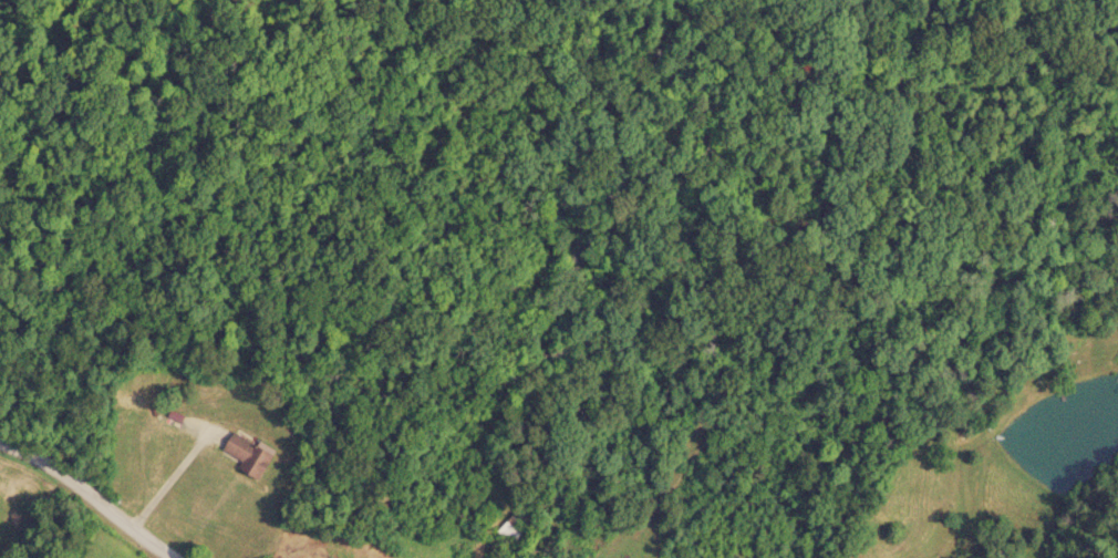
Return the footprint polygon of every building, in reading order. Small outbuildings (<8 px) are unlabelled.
[(244,459),(242,461),(260,477),(271,465),(267,461),(271,456),(242,427),(227,444),(244,459)] [(497,526),(509,540),(531,520),(520,507),(497,526)]
